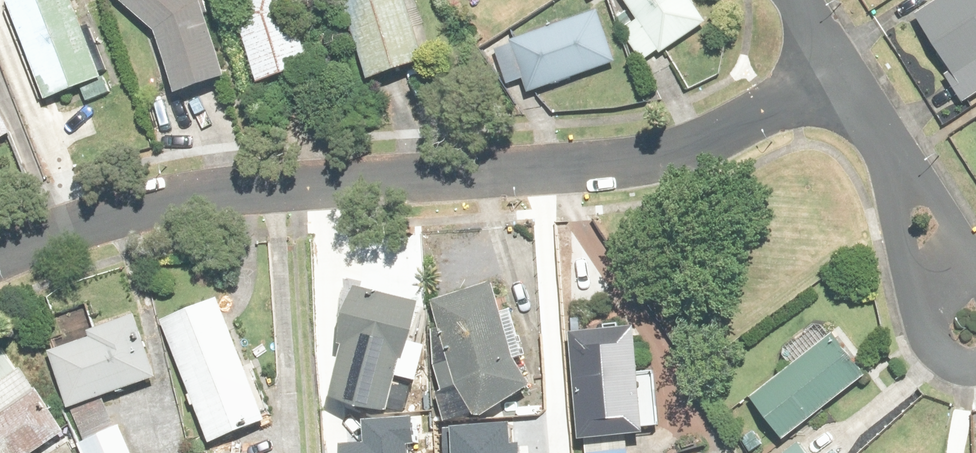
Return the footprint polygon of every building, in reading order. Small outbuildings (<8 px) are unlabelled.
[(79,0),(0,0),(0,28),(18,73),(35,66),(51,103),(111,78),(79,0)] [(163,36),(183,95),(237,77),(212,0),(122,0),(163,36)] [(268,91),(333,69),(309,0),(237,0),(268,91)] [(413,0),(347,0),(375,86),(435,66),(413,0)] [(696,0),(626,0),(641,22),(625,33),(649,68),(713,25),(696,0)] [(919,20),(957,78),(951,82),(969,109),(975,104),(975,0),(949,0),(919,20)] [(602,13),(515,44),(534,96),(621,65),(602,13)] [(18,133),(0,102),(0,144),(18,133)] [(499,283),(436,305),(454,358),(432,365),(454,428),(482,418),(490,440),(529,427),(519,399),(537,393),(499,283)] [(431,306),(360,288),(347,343),(353,344),(339,401),(399,416),(412,362),(417,363),(431,306)] [(221,299),(164,323),(217,447),(274,423),(221,299)] [(53,354),(86,442),(84,443),(88,452),(136,452),(126,427),(119,430),(107,400),(165,377),(141,315),(93,333),(95,338),(53,354)] [(642,326),(575,333),(587,441),(653,434),(642,326)] [(838,334),(754,398),(786,441),(871,378),(838,334)] [(71,434),(25,367),(21,370),(3,344),(0,346),(0,452),(44,452),(71,434)] [(787,452),(811,452),(801,441),(787,452)]
